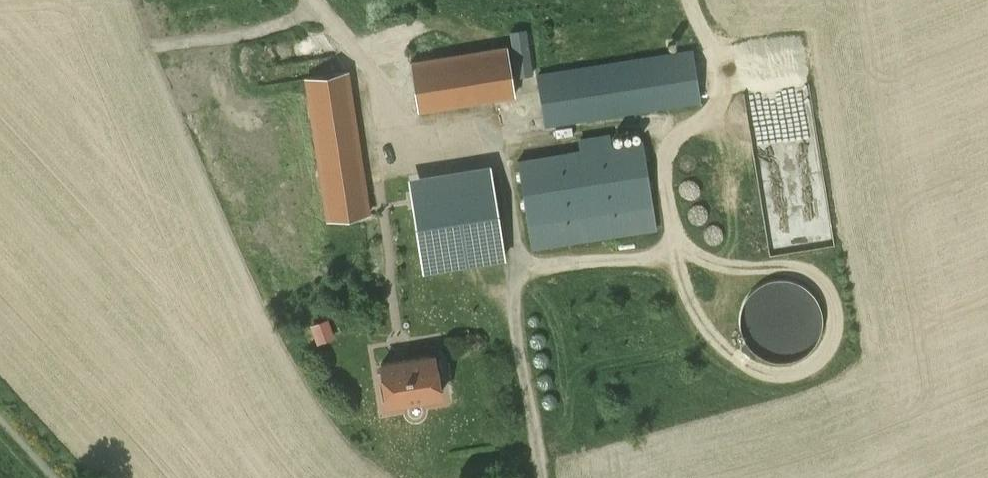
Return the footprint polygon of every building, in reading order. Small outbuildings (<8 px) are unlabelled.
[(419,110),(515,95),(507,47),(411,62),(419,110)] [(692,51),(544,75),(537,76),(545,123),(700,99),(692,51)] [(368,213),(346,72),(307,78),(329,219),(368,213)] [(583,150),(519,160),(532,244),(655,225),(642,141),(611,146),(609,134),(581,138),(583,150)] [(491,169),(413,180),(426,271),(503,261),(491,169)] [(745,300),(741,313),(740,326),(745,339),(753,350),(764,357),(777,361),(791,360),(803,354),(813,345),(820,334),(822,320),(820,307),(814,295),(804,286),(792,280),(778,279),(765,282),(754,289),(745,300)] [(335,318),(317,324),(323,338),(340,331),(335,318)] [(433,354),(381,361),(387,402),(439,394),(433,354)]
